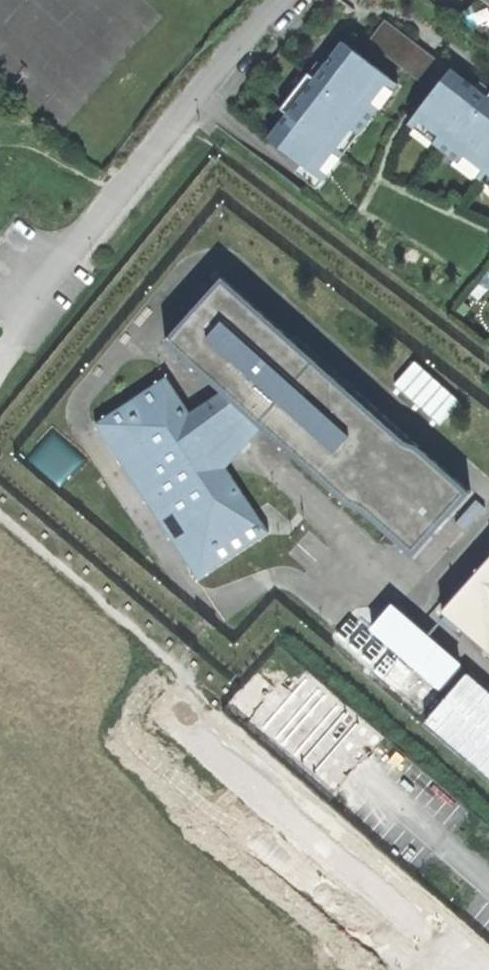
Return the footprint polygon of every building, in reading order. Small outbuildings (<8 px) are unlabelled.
[(488,13),(488,0),(471,0),(488,13)] [(387,17),(370,39),(428,85),(446,62),(387,17)] [(263,151),(314,188),(390,83),(339,46),(320,72),(263,151)] [(404,128),(488,199),(488,97),(474,85),(454,68),(404,128)] [(411,558),(470,492),(221,271),(162,337),(217,386),(260,424),(411,558)] [(184,408),(161,373),(87,423),(193,581),(267,532),(223,466),(184,408)] [(184,408),(223,466),(260,424),(217,386),(184,408)] [(488,650),(488,561),(445,610),(488,650)] [(462,661),(414,621),(394,645),(442,685),(462,661)] [(470,673),(428,721),(488,774),(488,689),(470,673)]
